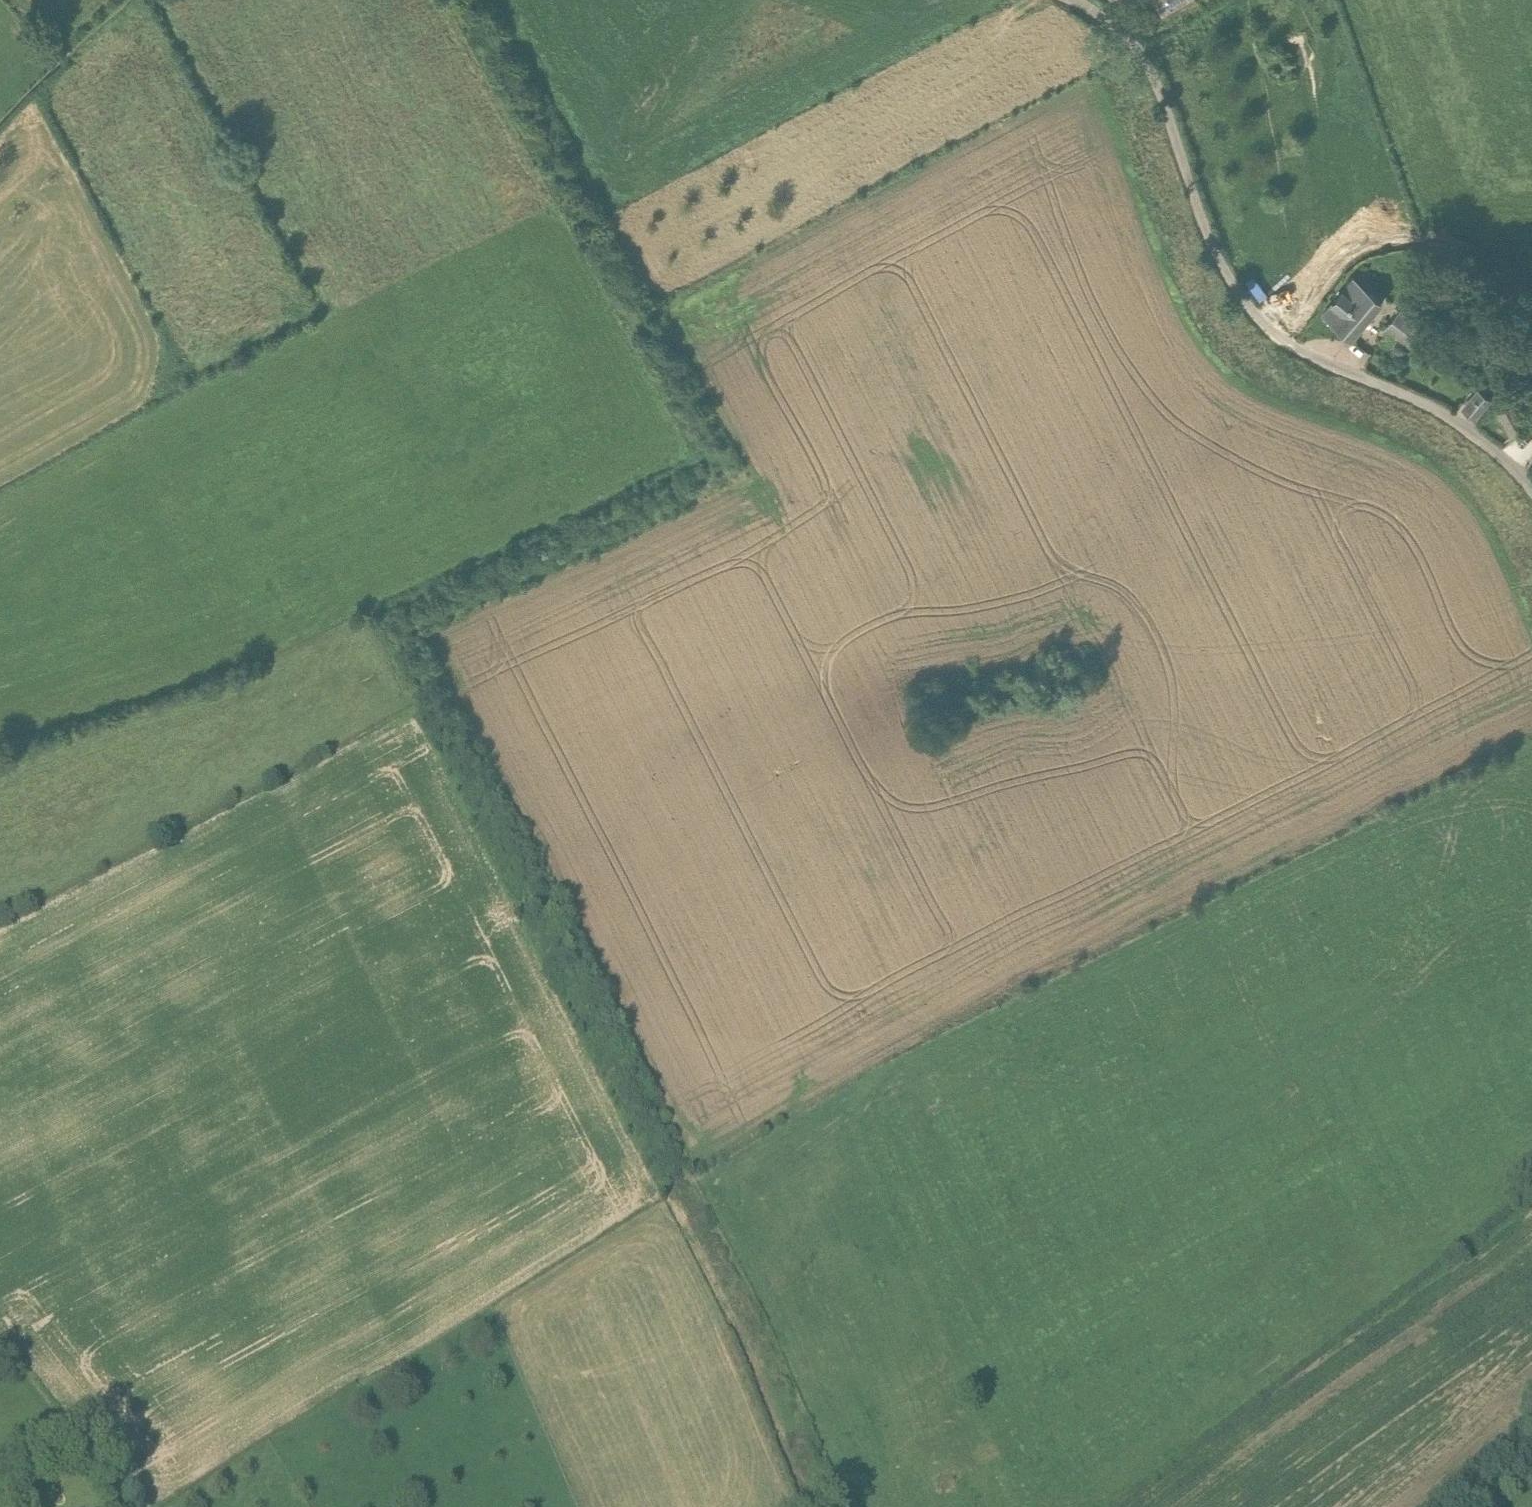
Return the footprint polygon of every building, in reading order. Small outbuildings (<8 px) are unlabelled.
[(1122,11),(1134,0),(1112,0),(1122,11)] [(1156,6),(1161,15),(1178,5),(1175,0),(1166,0),(1156,6)] [(1142,19),(1132,10),(1132,9),(1131,8),(1125,14),(1136,26),(1142,19)] [(1351,337),(1378,304),(1352,282),(1345,291),(1343,290),(1329,308),(1328,307),(1327,308),(1328,309),(1323,314),(1344,331),(1343,332),(1344,333),(1345,332),(1351,337)] [(1427,331),(1400,308),(1382,329),(1395,340),(1397,338),(1411,350),(1427,331)]
